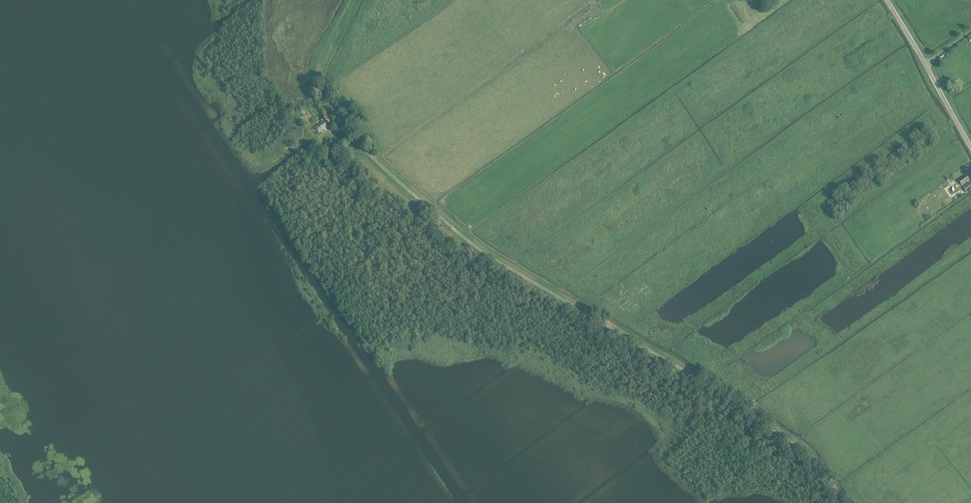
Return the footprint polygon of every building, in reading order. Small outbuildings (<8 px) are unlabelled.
[(761,1),(760,0),(753,0),(751,1),(756,8),(759,6),(757,4),(761,1)] [(327,126),(331,123),(327,116),(322,119),(324,122),(323,123),(323,122),(315,127),(319,133),(327,127),(327,126)] [(966,176),(959,181),(962,186),(970,180),(966,176)]
